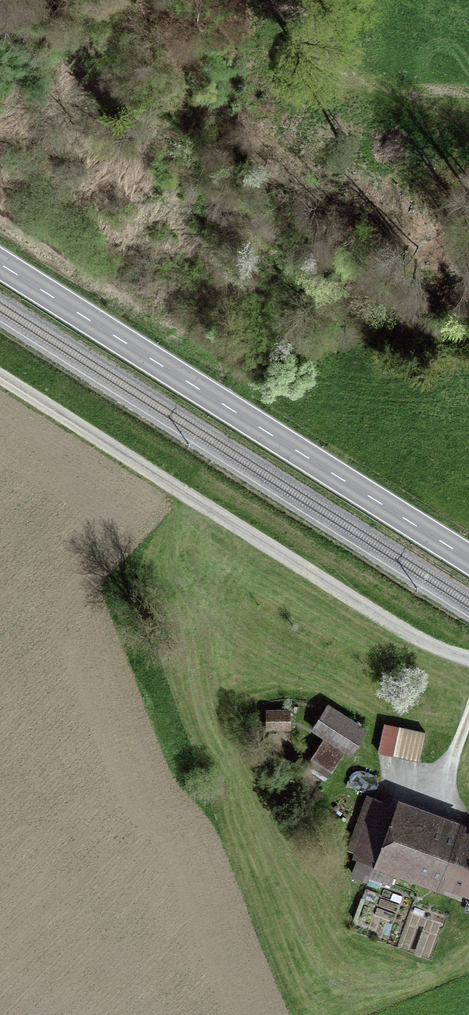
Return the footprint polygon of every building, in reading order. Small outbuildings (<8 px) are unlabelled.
[(328,707),(314,729),(349,751),(363,730),(328,707)] [(288,712),(268,713),(268,727),(288,727),(288,712)] [(426,732),(399,727),(393,756),(419,761),(426,732)] [(342,752),(325,741),(310,763),(319,770),(324,762),(332,767),(342,752)] [(353,842),(437,873),(433,881),(453,888),(456,880),(468,884),(468,842),(367,804),(353,842)]
